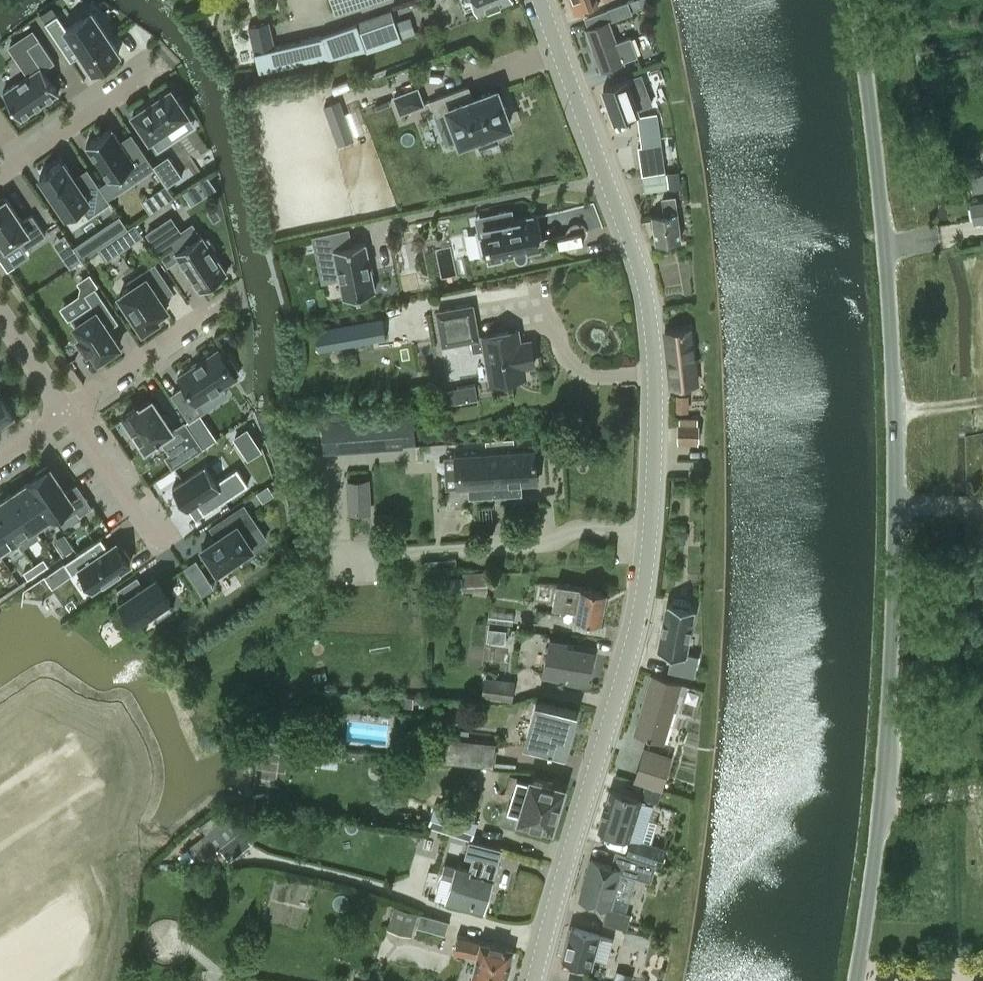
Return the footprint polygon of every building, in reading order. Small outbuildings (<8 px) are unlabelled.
[(479,9),(504,0),(476,0),(479,9)] [(575,10),(599,1),(599,0),(572,0),(575,10)] [(602,69),(623,61),(638,56),(631,37),(616,42),(608,22),(632,13),(628,2),(607,9),(608,11),(586,18),(589,29),(588,30),(602,69)] [(46,21),(57,14),(52,6),(41,13),(46,21)] [(45,22),(66,53),(78,46),(93,69),(98,66),(100,68),(116,57),(114,55),(119,52),(92,11),(67,28),(57,14),(46,21),(45,22)] [(401,38),(393,14),(358,26),(364,43),(366,48),(366,49),(381,43),(382,47),(402,41),(401,38)] [(404,36),(416,32),(411,17),(399,21),(404,36)] [(273,20),(254,25),(255,29),(260,50),(279,46),(273,20)] [(260,71),(327,55),(322,36),(279,46),(260,50),(256,51),(260,71)] [(40,71),(52,63),(36,40),(24,48),(38,68),(0,93),(0,94),(15,116),(53,91),(40,71)] [(642,74),(604,88),(616,119),(639,111),(638,109),(653,103),(642,74)] [(172,82),(130,110),(156,148),(169,140),(163,130),(192,111),(172,82)] [(469,86),(433,99),(438,112),(436,113),(447,143),(460,138),(461,141),(476,135),(480,146),(498,140),(494,128),(509,122),(508,119),(510,116),(506,106),(503,106),(497,90),(474,99),(469,86)] [(401,112),(424,104),(418,88),(395,96),(401,112)] [(355,138),(341,100),(324,106),(338,145),(355,138)] [(656,113),(638,116),(642,146),(638,146),(642,175),(665,171),(656,113)] [(133,180),(154,166),(154,165),(139,143),(127,151),(120,140),(112,127),(87,144),(110,178),(125,168),(133,180)] [(169,155),(154,165),(154,166),(167,185),(182,175),(169,155)] [(111,201),(92,174),(79,183),(63,160),(40,175),(66,214),(81,204),(89,216),(111,201)] [(676,172),(665,174),(667,189),(679,187),(676,172)] [(665,174),(643,177),(646,192),(667,189),(665,174)] [(208,175),(198,182),(206,193),(216,187),(208,175)] [(164,204),(175,196),(167,185),(156,192),(164,204)] [(970,195),(975,221),(982,220),(982,193),(970,195)] [(25,248),(46,234),(33,214),(23,220),(7,197),(5,199),(3,196),(0,198),(0,237),(6,246),(18,238),(25,248)] [(667,214),(653,216),(657,243),(682,239),(675,196),(665,198),(667,214)] [(490,258),(516,252),(516,253),(516,254),(517,255),(518,256),(519,257),(520,257),(521,257),(522,257),(523,257),(524,257),(525,256),(526,256),(526,255),(527,254),(527,253),(527,252),(527,251),(527,250),(538,247),(538,245),(536,235),(532,215),(514,219),(512,209),(484,215),(486,224),(483,225),(484,231),(479,232),(484,253),(489,252),(490,258)] [(119,216),(112,221),(120,233),(127,228),(119,216)] [(201,289),(227,272),(213,251),(216,248),(208,237),(205,239),(201,234),(189,242),(181,230),(171,216),(147,232),(168,264),(179,256),(201,289)] [(123,248),(143,235),(135,223),(127,228),(120,233),(115,237),(123,248)] [(346,245),(343,229),(313,235),(317,253),(334,249),(344,297),(375,291),(371,270),(369,261),(365,241),(346,245)] [(70,242),(59,249),(70,266),(81,259),(70,242)] [(143,329),(159,318),(156,315),(168,308),(161,298),(173,290),(155,263),(128,281),(131,286),(120,294),(143,329)] [(105,322),(115,315),(95,286),(85,293),(92,303),(71,317),(82,335),(79,337),(88,350),(91,348),(98,359),(120,344),(110,330),(105,322)] [(475,307),(441,310),(443,342),(470,340),(471,353),(484,352),(487,384),(521,381),(520,372),(531,371),(529,347),(518,348),(517,335),(477,338),(475,307)] [(672,386),(696,384),(690,328),(666,331),(672,386)] [(185,385),(173,394),(186,414),(190,419),(204,410),(198,402),(236,376),(235,374),(239,372),(230,358),(226,361),(218,349),(179,375),(185,385)] [(475,384),(442,390),(444,404),(477,398),(475,384)] [(0,393),(0,422),(14,413),(0,393)] [(679,394),(679,410),(691,410),(692,395),(679,394)] [(138,405),(124,415),(136,433),(133,434),(141,446),(144,445),(146,447),(161,437),(169,449),(171,452),(166,456),(173,466),(174,467),(204,447),(186,421),(176,428),(166,412),(163,414),(152,398),(139,407),(138,405)] [(324,422),(323,422),(324,438),(324,451),(416,446),(415,416),(324,422)] [(699,440),(699,424),(678,424),(678,440),(699,440)] [(248,427),(233,437),(248,459),(262,449),(248,427)] [(535,450),(456,455),(458,487),(468,486),(469,497),(522,494),(522,483),(537,482),(535,450)] [(92,505),(77,482),(66,489),(49,464),(38,471),(40,474),(30,480),(30,479),(29,480),(52,514),(56,521),(58,522),(59,522),(77,509),(80,513),(92,505)] [(187,509),(189,508),(197,503),(204,513),(249,484),(237,467),(216,481),(206,465),(173,488),(187,509)] [(348,512),(371,511),(370,479),(347,479),(348,512)] [(52,514),(29,480),(29,481),(20,487),(19,488),(13,492),(12,491),(11,492),(34,526),(42,521),(52,514)] [(264,500),(275,493),(268,484),(258,491),(264,500)] [(11,492),(11,493),(2,499),(1,500),(0,501),(0,514),(19,543),(37,530),(34,526),(11,492)] [(259,525),(244,504),(211,526),(218,536),(202,546),(218,570),(253,546),(245,534),(259,525)] [(0,514),(0,552),(1,555),(19,543),(0,514)] [(101,537),(65,562),(73,573),(81,568),(94,588),(130,563),(128,560),(131,558),(125,548),(122,550),(116,542),(108,547),(101,537)] [(70,540),(60,547),(64,554),(74,547),(70,540)] [(44,558),(34,565),(38,571),(48,565),(44,558)] [(203,594),(214,586),(196,559),(185,567),(203,594)] [(34,565),(24,571),(28,578),(38,571),(34,565)] [(487,589),(486,571),(463,572),(464,590),(487,589)] [(136,622),(154,610),(158,617),(173,607),(168,600),(170,599),(156,577),(144,585),(137,575),(118,588),(124,598),(121,601),(136,622)] [(557,583),(553,605),(574,609),(575,603),(579,604),(577,618),(601,622),(607,592),(582,587),(557,583)] [(687,654),(696,608),(692,607),(693,602),(674,599),(674,603),(669,602),(660,650),(674,653),(671,670),(696,675),(699,656),(687,654)] [(510,629),(491,627),(489,640),(508,643),(510,629)] [(550,640),(544,673),(560,676),(561,672),(588,678),(589,678),(594,653),(565,648),(566,643),(550,639),(550,640)] [(513,701),(516,680),(485,676),(482,697),(513,701)] [(664,742),(682,685),(655,676),(637,734),(664,742)] [(406,696),(405,706),(413,707),(414,697),(406,696)] [(527,741),(527,742),(568,753),(578,711),(537,700),(537,701),(543,702),(533,743),(527,741)] [(56,703),(33,717),(55,751),(77,737),(56,703)] [(33,717),(11,731),(33,765),(55,751),(33,717)] [(0,739),(0,763),(11,779),(33,765),(11,731),(0,739)] [(444,736),(441,760),(444,760),(451,761),(461,762),(494,766),(496,742),(445,736),(444,736)] [(662,787),(671,756),(646,749),(637,779),(662,787)] [(11,779),(0,763),(0,786),(11,779)] [(559,808),(565,788),(535,779),(534,781),(522,777),(510,811),(523,815),(522,817),(550,825),(553,826),(553,825),(554,822),(558,823),(563,809),(559,808)] [(643,797),(659,801),(662,790),(647,785),(643,797)] [(612,790),(599,829),(630,838),(630,837),(632,838),(628,853),(661,863),(665,848),(642,841),(653,805),(641,801),(642,799),(612,790)] [(479,820),(432,805),(426,825),(473,839),(479,820)] [(220,810),(200,825),(206,833),(226,817),(220,810)] [(206,833),(190,846),(200,860),(219,845),(229,857),(240,848),(230,836),(241,828),(230,814),(226,817),(206,833)] [(441,875),(435,896),(448,899),(449,896),(486,906),(491,889),(493,881),(502,849),(470,840),(466,854),(474,857),(470,869),(457,865),(456,866),(446,863),(442,875),(441,875)] [(0,857),(0,870),(16,894),(38,880),(16,846),(0,857)] [(609,907),(621,868),(651,877),(656,862),(616,850),(612,865),(591,859),(579,898),(609,907)] [(16,894),(0,870),(0,904),(16,894)] [(412,933),(419,911),(397,905),(391,926),(412,933)] [(444,933),(448,921),(419,913),(415,924),(444,933)] [(591,965),(600,934),(570,926),(562,957),(591,965)] [(626,930),(623,941),(629,943),(636,938),(637,933),(626,930)] [(455,950),(478,956),(472,980),(506,980),(514,948),(482,940),(482,941),(459,935),(455,950)] [(633,974),(620,971),(618,980),(631,980),(633,974)]
